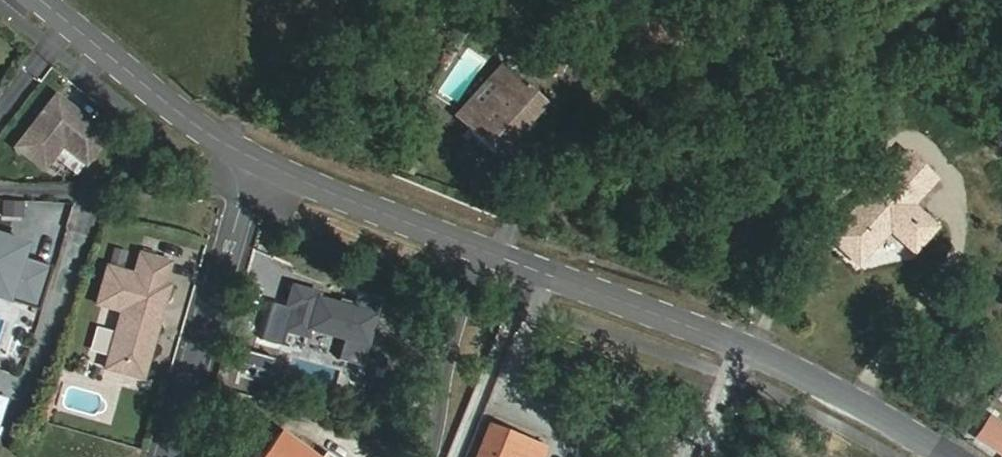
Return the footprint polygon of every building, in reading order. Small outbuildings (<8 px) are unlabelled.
[(535,66),(541,68),(548,52),(542,50),(535,66)] [(503,92),(468,128),(499,158),(528,128),(524,124),(530,118),(533,122),(548,106),(508,67),(493,83),(503,92)] [(458,119),(468,128),(503,92),(493,83),(458,119)] [(59,91),(18,143),(41,161),(50,160),(64,141),(88,160),(110,132),(76,105),(73,109),(69,106),(72,102),(59,91)] [(827,238),(857,266),(889,230),(913,252),(936,228),(912,206),(905,199),(927,173),(905,152),(827,238)] [(905,199),(912,206),(934,179),(927,173),(905,199)] [(0,234),(0,295),(38,307),(51,263),(20,254),(24,241),(0,234)] [(133,274),(107,267),(96,304),(121,311),(107,359),(145,370),(158,322),(154,317),(159,300),(164,301),(169,285),(164,283),(170,262),(139,253),(133,274)] [(360,368),(379,303),(356,296),(353,310),(318,300),(319,295),(291,287),(285,309),(271,305),(260,342),(281,348),(285,333),(306,339),(309,331),(344,341),(338,362),(360,368)] [(164,301),(159,300),(154,317),(158,322),(164,301)] [(145,370),(107,359),(104,368),(142,379),(145,370)] [(985,423),(975,438),(1001,456),(1001,434),(985,423)] [(545,449),(489,426),(477,456),(542,456),(545,449)] [(279,432),(261,456),(312,456),(279,432)]
